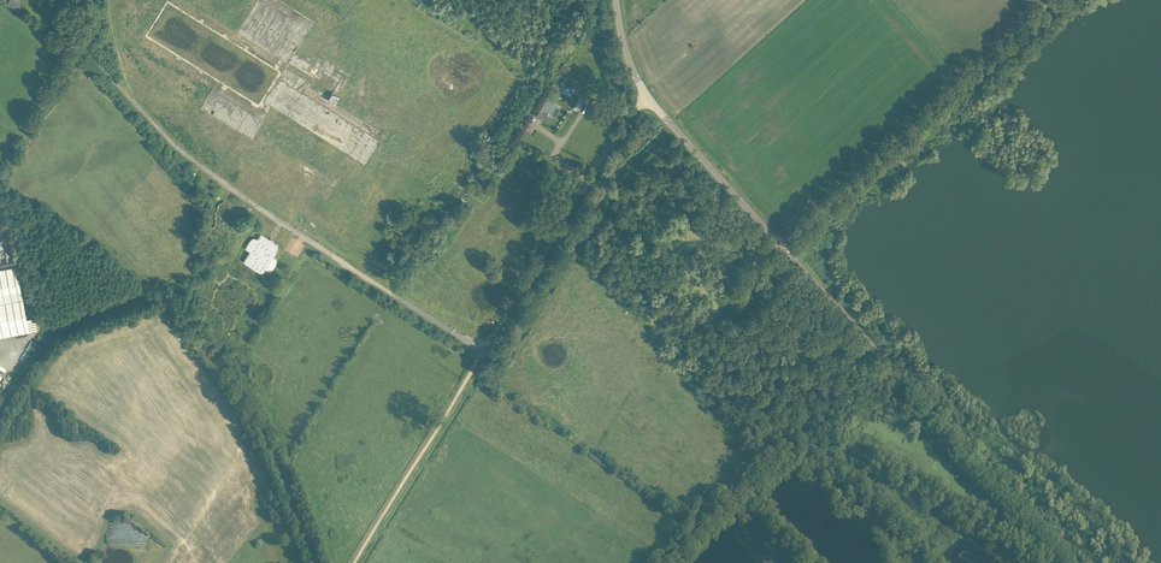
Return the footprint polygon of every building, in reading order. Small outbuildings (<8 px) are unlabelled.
[(8,3),(17,9),(20,4),(15,0),(10,0),(8,3)] [(566,73),(570,67),(565,63),(561,69),(566,73)] [(579,95),(571,106),(575,109),(585,93),(579,89),(577,93),(579,95)] [(547,99),(546,101),(536,115),(540,118),(541,116),(548,121),(552,115),(551,114),(556,106),(547,99)] [(251,239),(251,240),(245,248),(246,248),(251,251),(245,261),(244,261),(257,270),(258,270),(259,270),(260,271),(261,270),(262,270),(263,270),(264,270),(264,269),(265,269),(265,268),(266,268),(271,271),(270,271),(271,272),(276,263),(277,262),(277,261),(277,260),(277,259),(276,259),(276,258),(275,257),(273,256),(277,249),(278,248),(278,247),(278,246),(278,245),(278,244),(277,244),(277,243),(276,243),(274,241),(274,242),(270,239),(271,239),(261,233),(261,234),(258,239),(256,238),(255,238),(254,237),(254,238),(253,238),(252,238),(252,239),(251,239)] [(29,330),(17,265),(0,269),(0,336),(29,330)]
